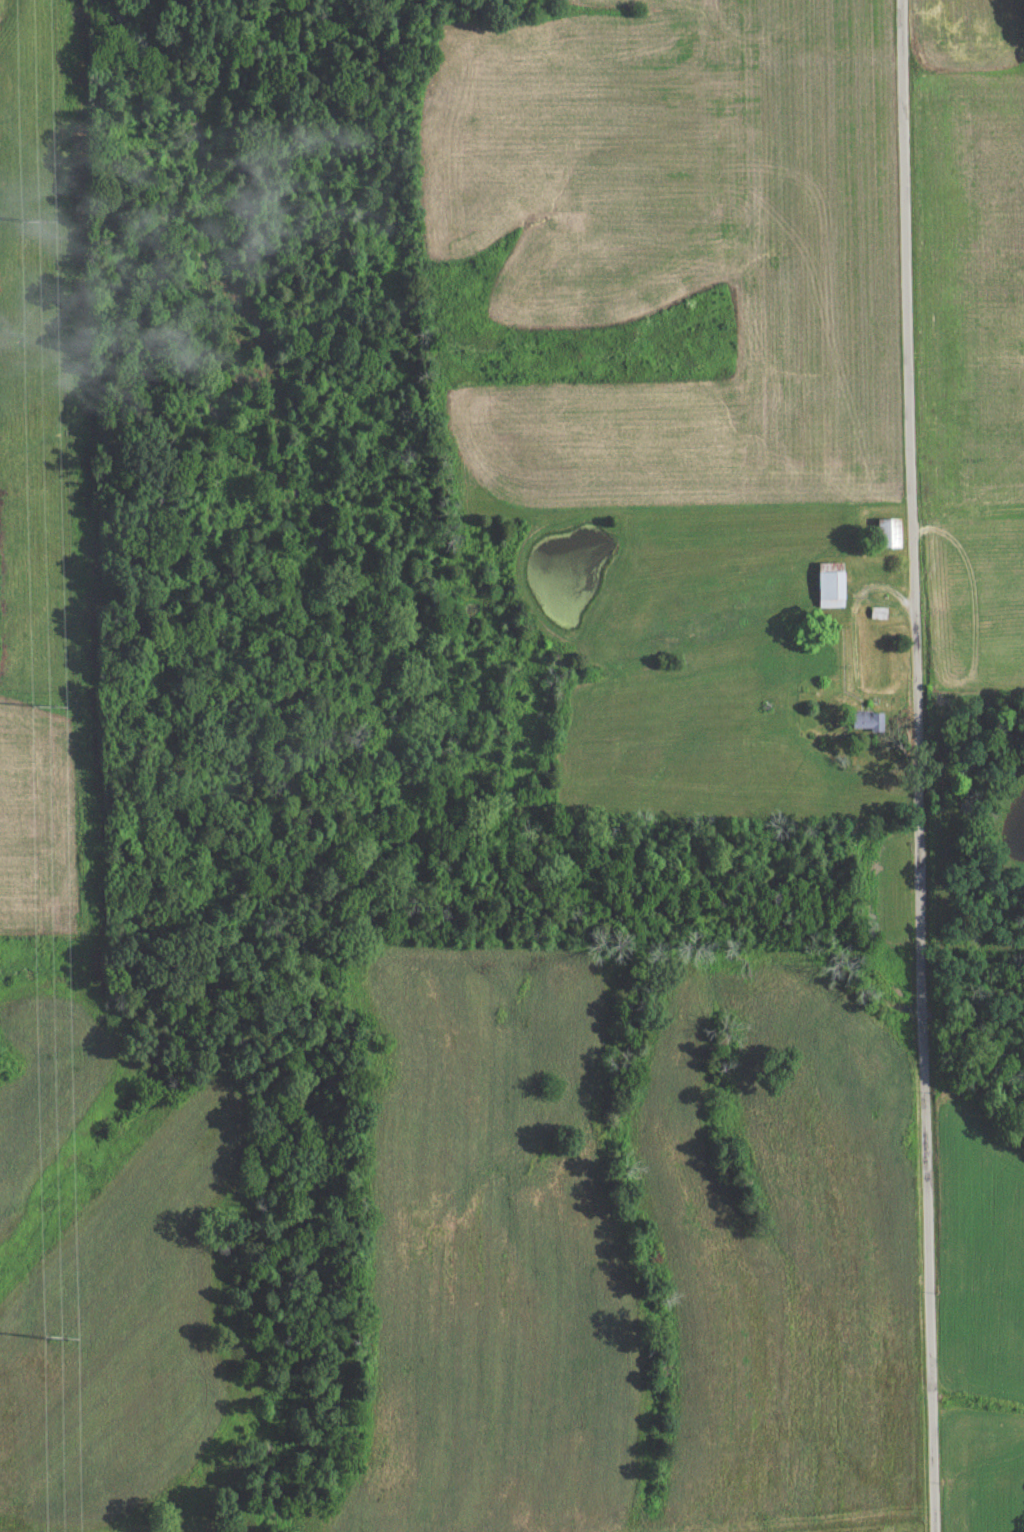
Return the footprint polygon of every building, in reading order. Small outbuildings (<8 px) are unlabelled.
[(869,524),(869,553),(892,553),(891,523),(869,524)] [(845,717),(845,734),(876,735),(876,717),(845,717)]
